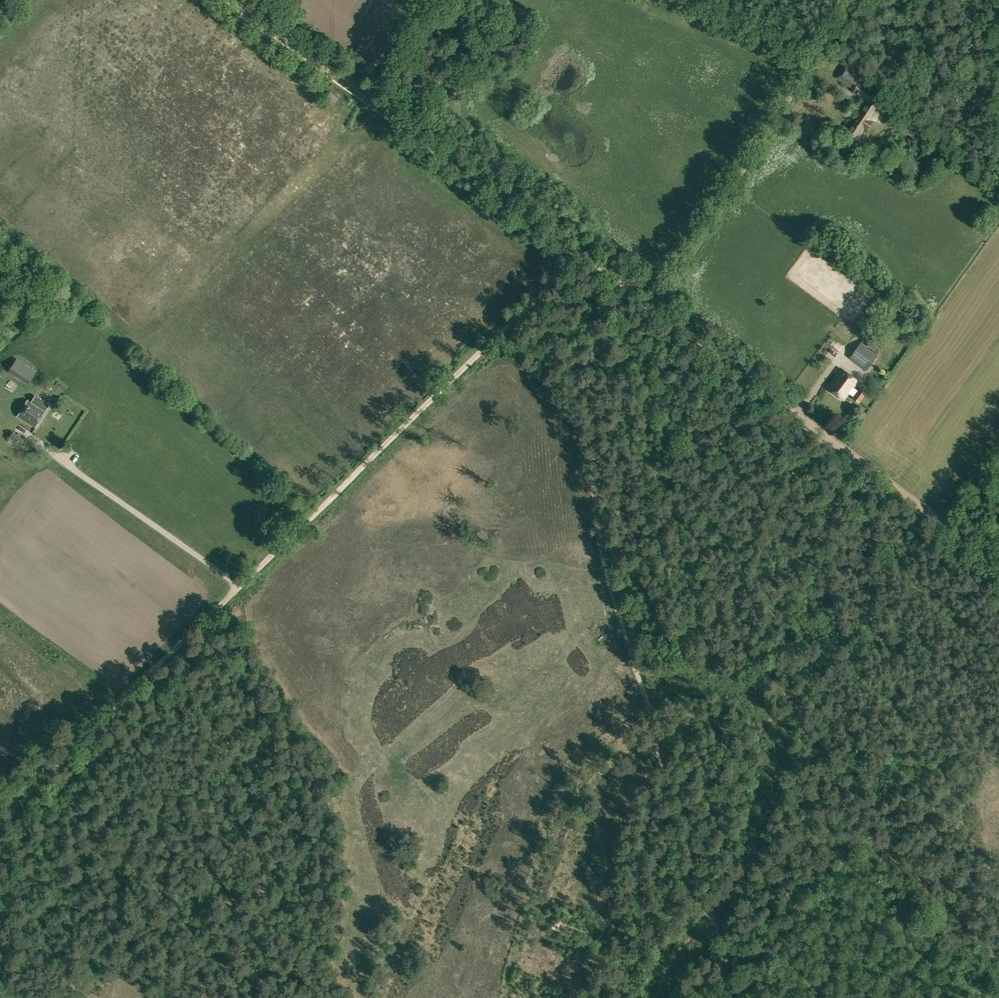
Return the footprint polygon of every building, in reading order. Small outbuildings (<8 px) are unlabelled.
[(475,12),(470,8),(466,13),(472,17),(475,12)] [(423,24),(431,28),(436,19),(435,18),(436,16),(428,13),(423,24)] [(848,132),(858,139),(864,128),(868,131),(879,114),(876,112),(878,107),(875,105),(882,94),(862,80),(866,75),(848,64),(845,69),(838,79),(852,88),(852,92),(867,102),(848,132)] [(330,91),(324,100),(333,107),(339,98),(330,91)] [(895,322),(899,325),(905,316),(902,313),(895,322)] [(849,358),(865,370),(874,358),(877,355),(869,349),(866,347),(870,341),(865,337),(849,358)] [(836,346),(841,354),(846,351),(842,343),(836,346)] [(31,379),(34,374),(36,371),(17,359),(12,367),(31,379)] [(851,397),(859,403),(866,393),(859,387),(856,390),(853,387),(858,381),(841,369),(827,387),(843,400),(848,393),(852,396),(851,397)] [(15,410),(25,393),(16,388),(6,405),(15,410)] [(18,417),(35,428),(48,406),(33,397),(31,402),(28,400),(18,417)] [(9,438),(21,446),(25,439),(13,431),(9,438)]
